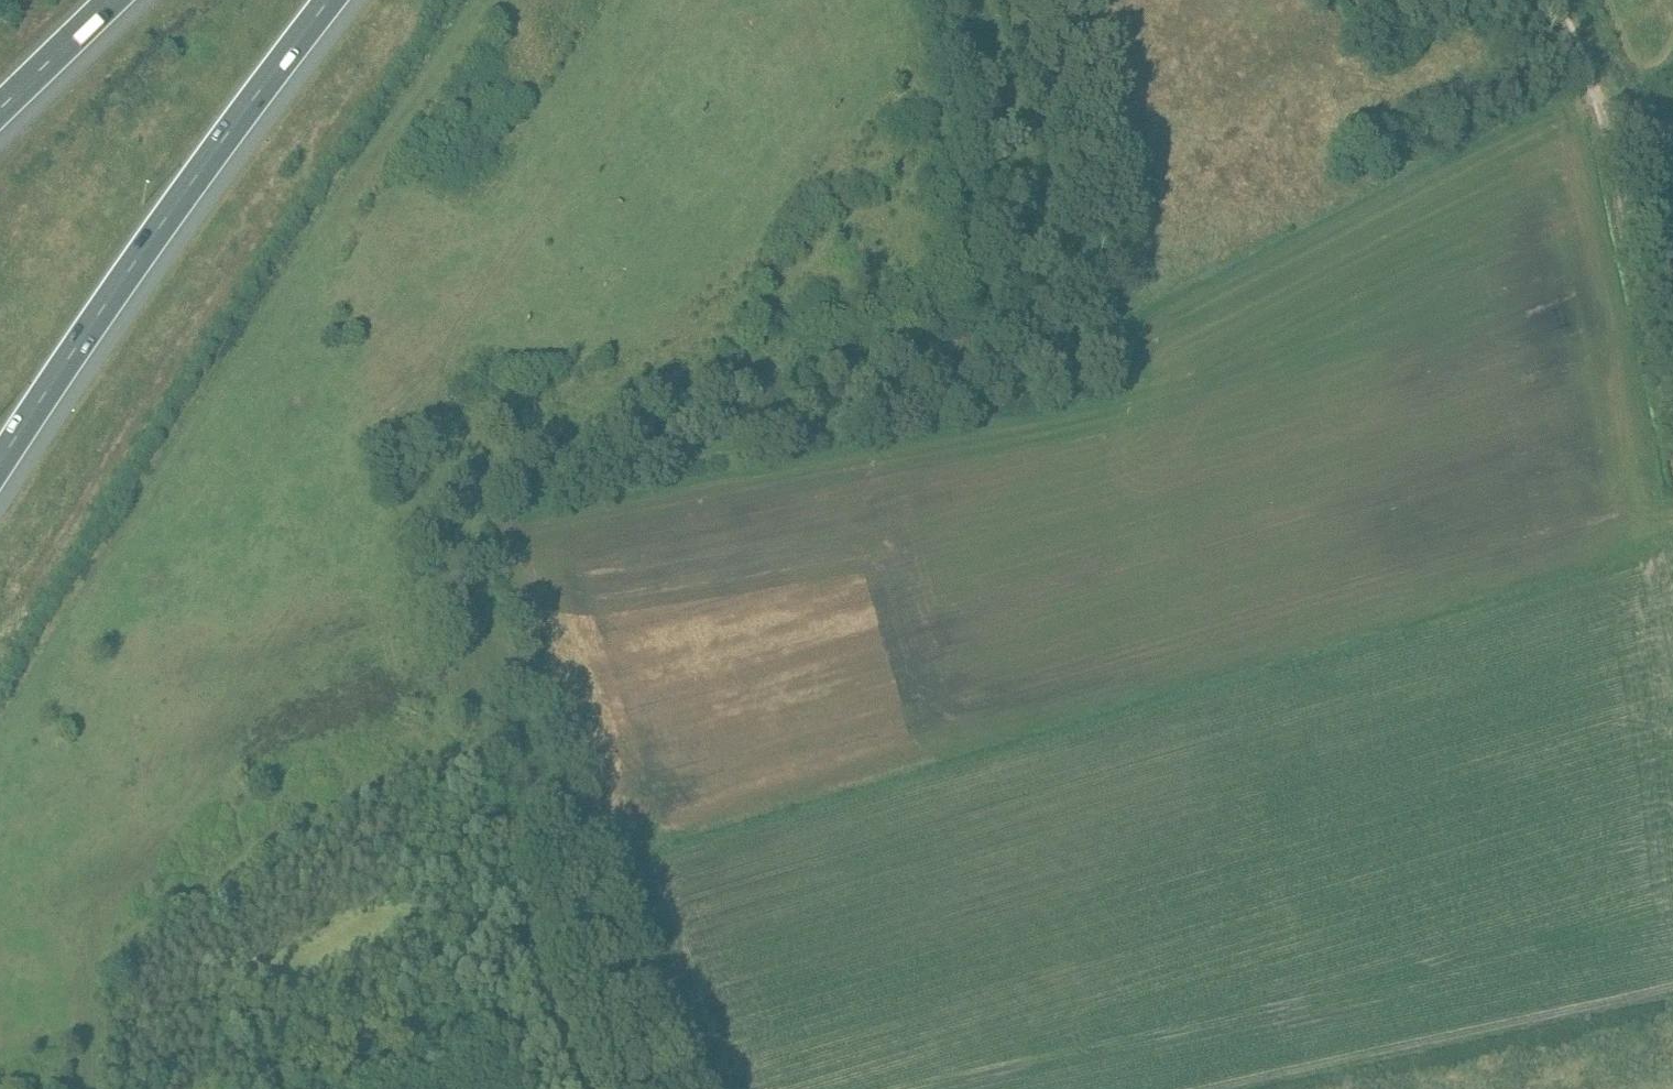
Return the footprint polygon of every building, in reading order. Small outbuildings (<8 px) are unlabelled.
[(1346,3),(1351,1),(1356,12),(1376,2),(1375,0),(1345,0),(1346,3)]
